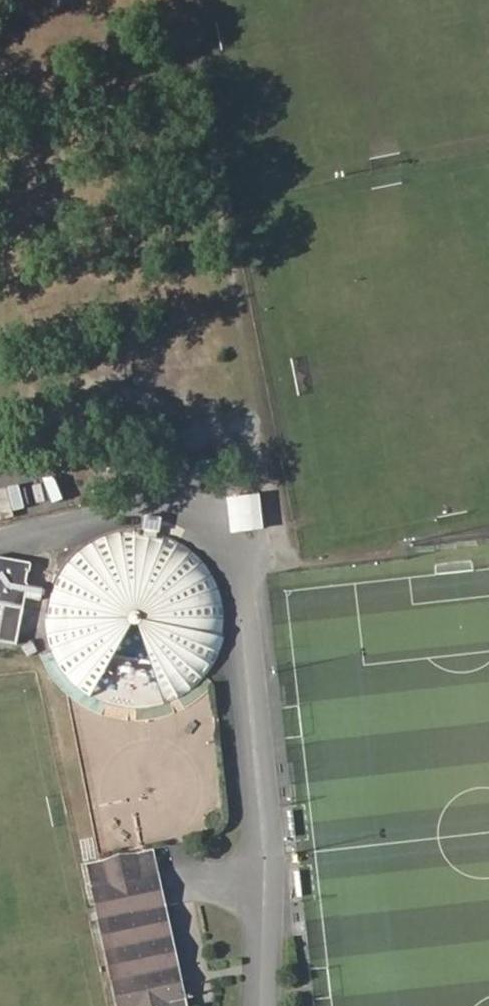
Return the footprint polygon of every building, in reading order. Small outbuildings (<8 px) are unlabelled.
[(0,487),(0,508),(20,504),(16,483),(0,487)] [(178,542),(151,532),(121,532),(93,541),(69,559),(52,584),(44,613),(47,643),(59,671),(80,692),(107,706),(137,711),(165,705),(191,691),(210,669),(222,642),(224,613),(217,585),(201,560),(178,542)] [(16,647),(24,601),(40,603),(43,590),(27,588),(31,566),(0,560),(0,644),(16,647)] [(86,867),(98,922),(165,907),(152,851),(86,867)] [(186,1000),(165,907),(98,922),(117,1005),(169,1005),(186,1000)]
